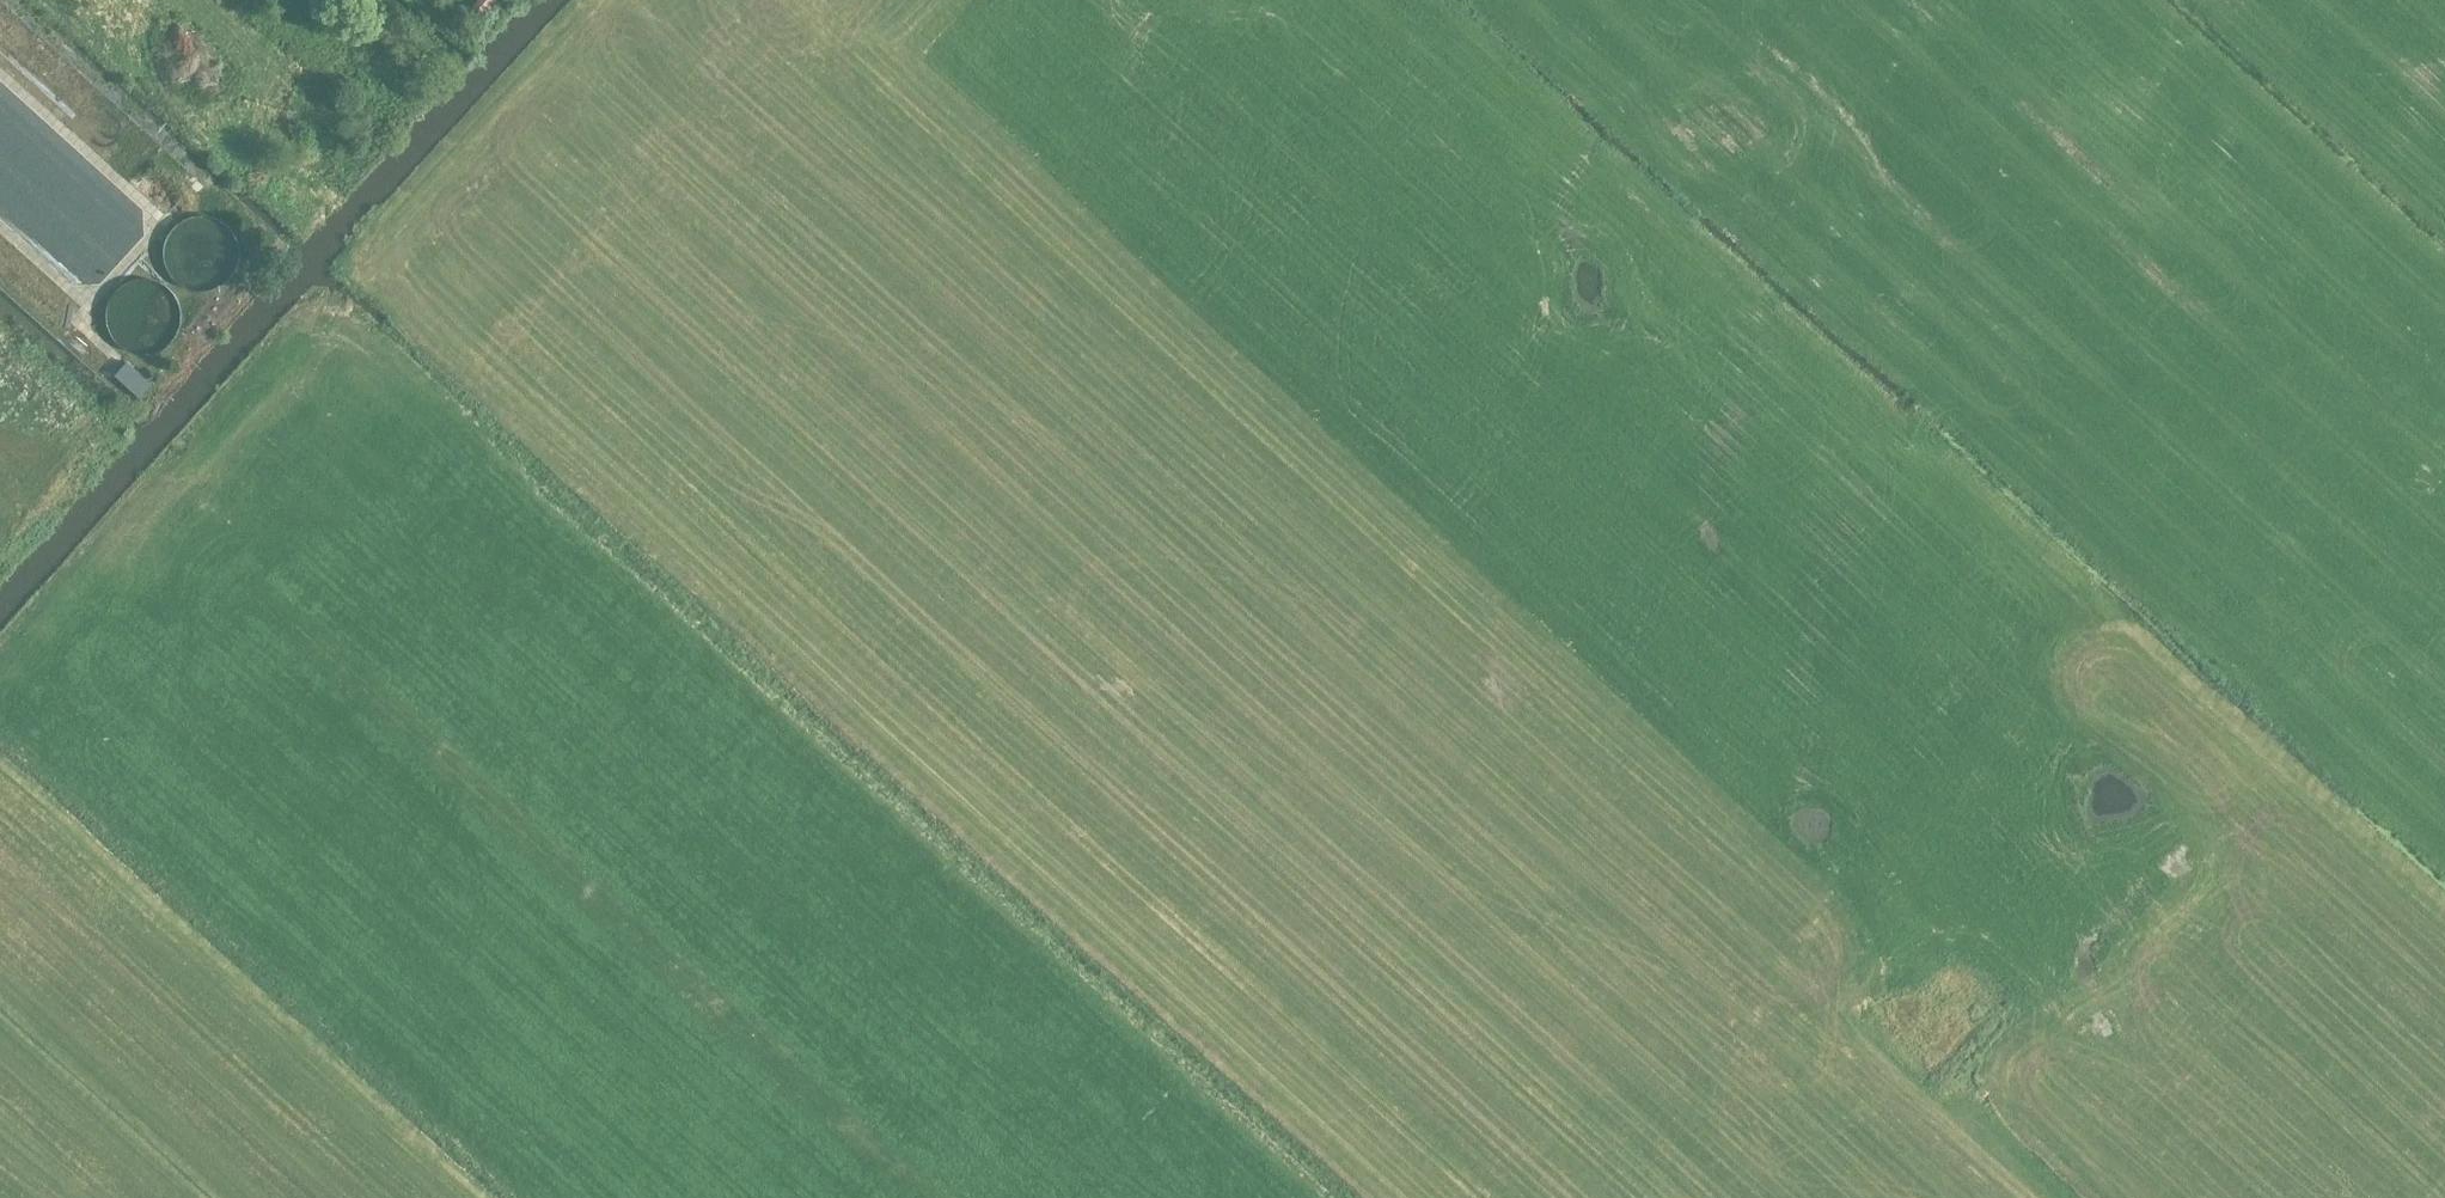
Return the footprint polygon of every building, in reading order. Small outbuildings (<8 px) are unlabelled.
[(473,6),(484,14),(493,0),(477,0),(473,6)] [(217,284),(237,231),(184,210),(163,263),(217,284)] [(170,337),(170,282),(112,282),(112,337),(170,337)]
